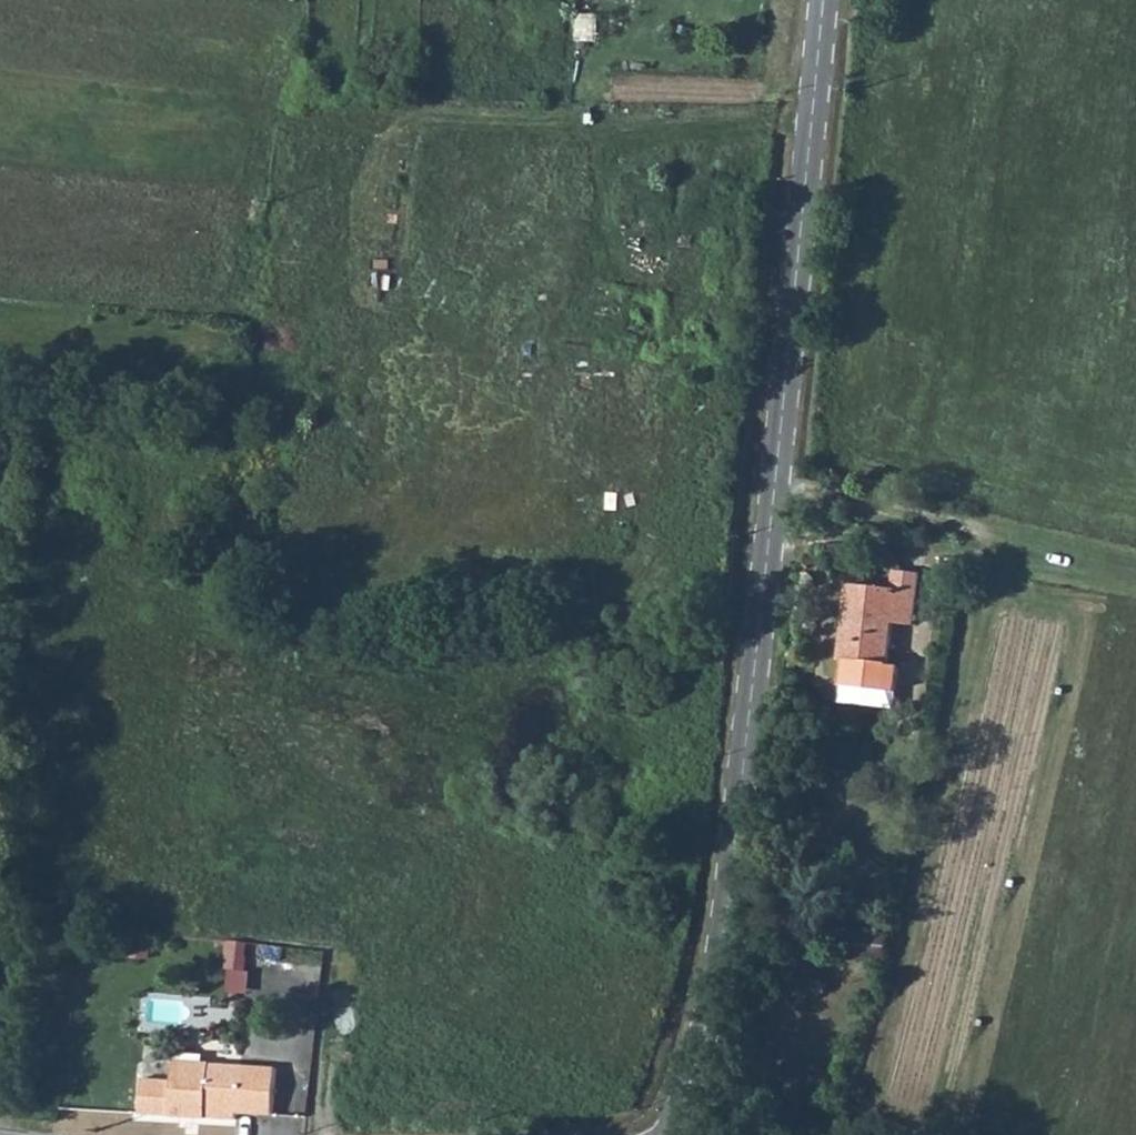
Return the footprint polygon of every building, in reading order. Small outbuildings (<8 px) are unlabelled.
[(894,11),(885,10),(884,22),(893,22),(894,11)] [(843,687),(895,692),(898,665),(887,664),(892,621),(913,623),(918,575),(895,572),(893,591),(850,586),(842,659),(847,660),(843,687)] [(843,687),(841,703),(893,709),(895,692),(843,687)] [(246,957),(247,943),(228,941),(227,956),(246,957)] [(172,1081),(142,1079),(140,1114),(237,1120),(237,1114),(274,1115),(277,1068),(239,1066),(238,1085),(209,1084),(210,1064),(174,1062),(172,1081)]
